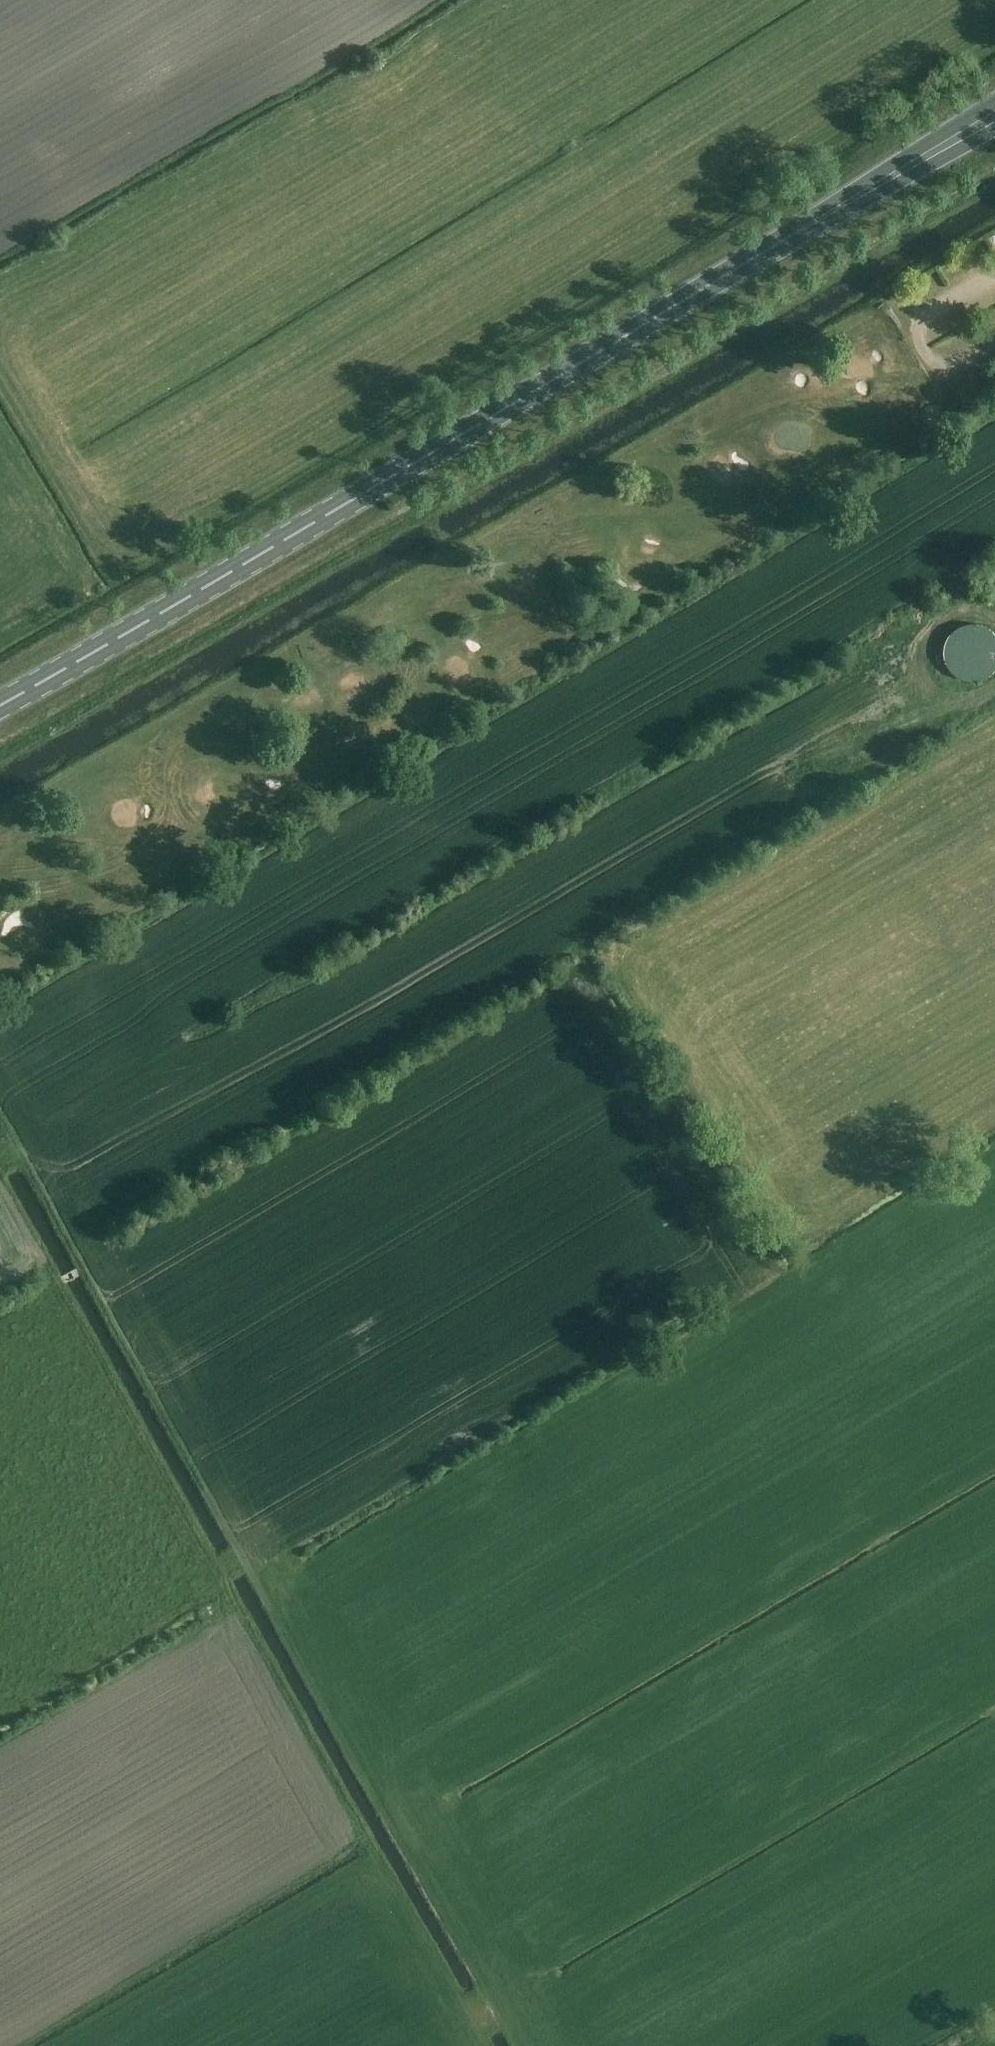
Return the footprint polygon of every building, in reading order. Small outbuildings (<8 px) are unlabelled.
[(981,582),(994,605),(994,573),(981,582)] [(992,631),(988,628),(983,626),(978,624),(973,624),(969,624),(964,626),(959,628),(955,630),(952,634),(949,638),(947,642),(945,647),(945,652),(945,657),(946,662),(948,666),(951,670),(954,674),(958,677),(963,679),(967,681),(972,681),(977,681),(982,680),(986,678),(990,676),(993,673),(994,671),(994,634),(992,631)]
